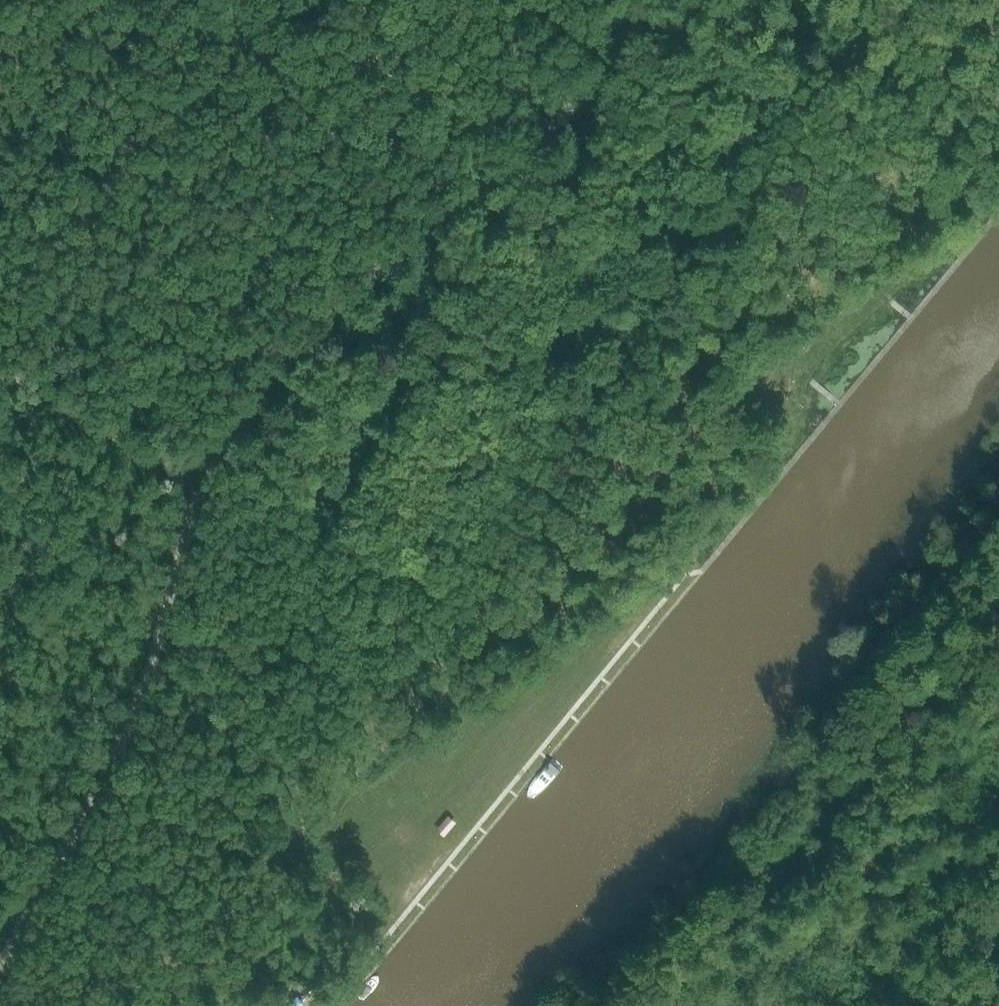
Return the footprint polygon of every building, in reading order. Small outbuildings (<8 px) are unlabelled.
[(437,827),(446,833),(456,818),(448,812),(437,827)]
